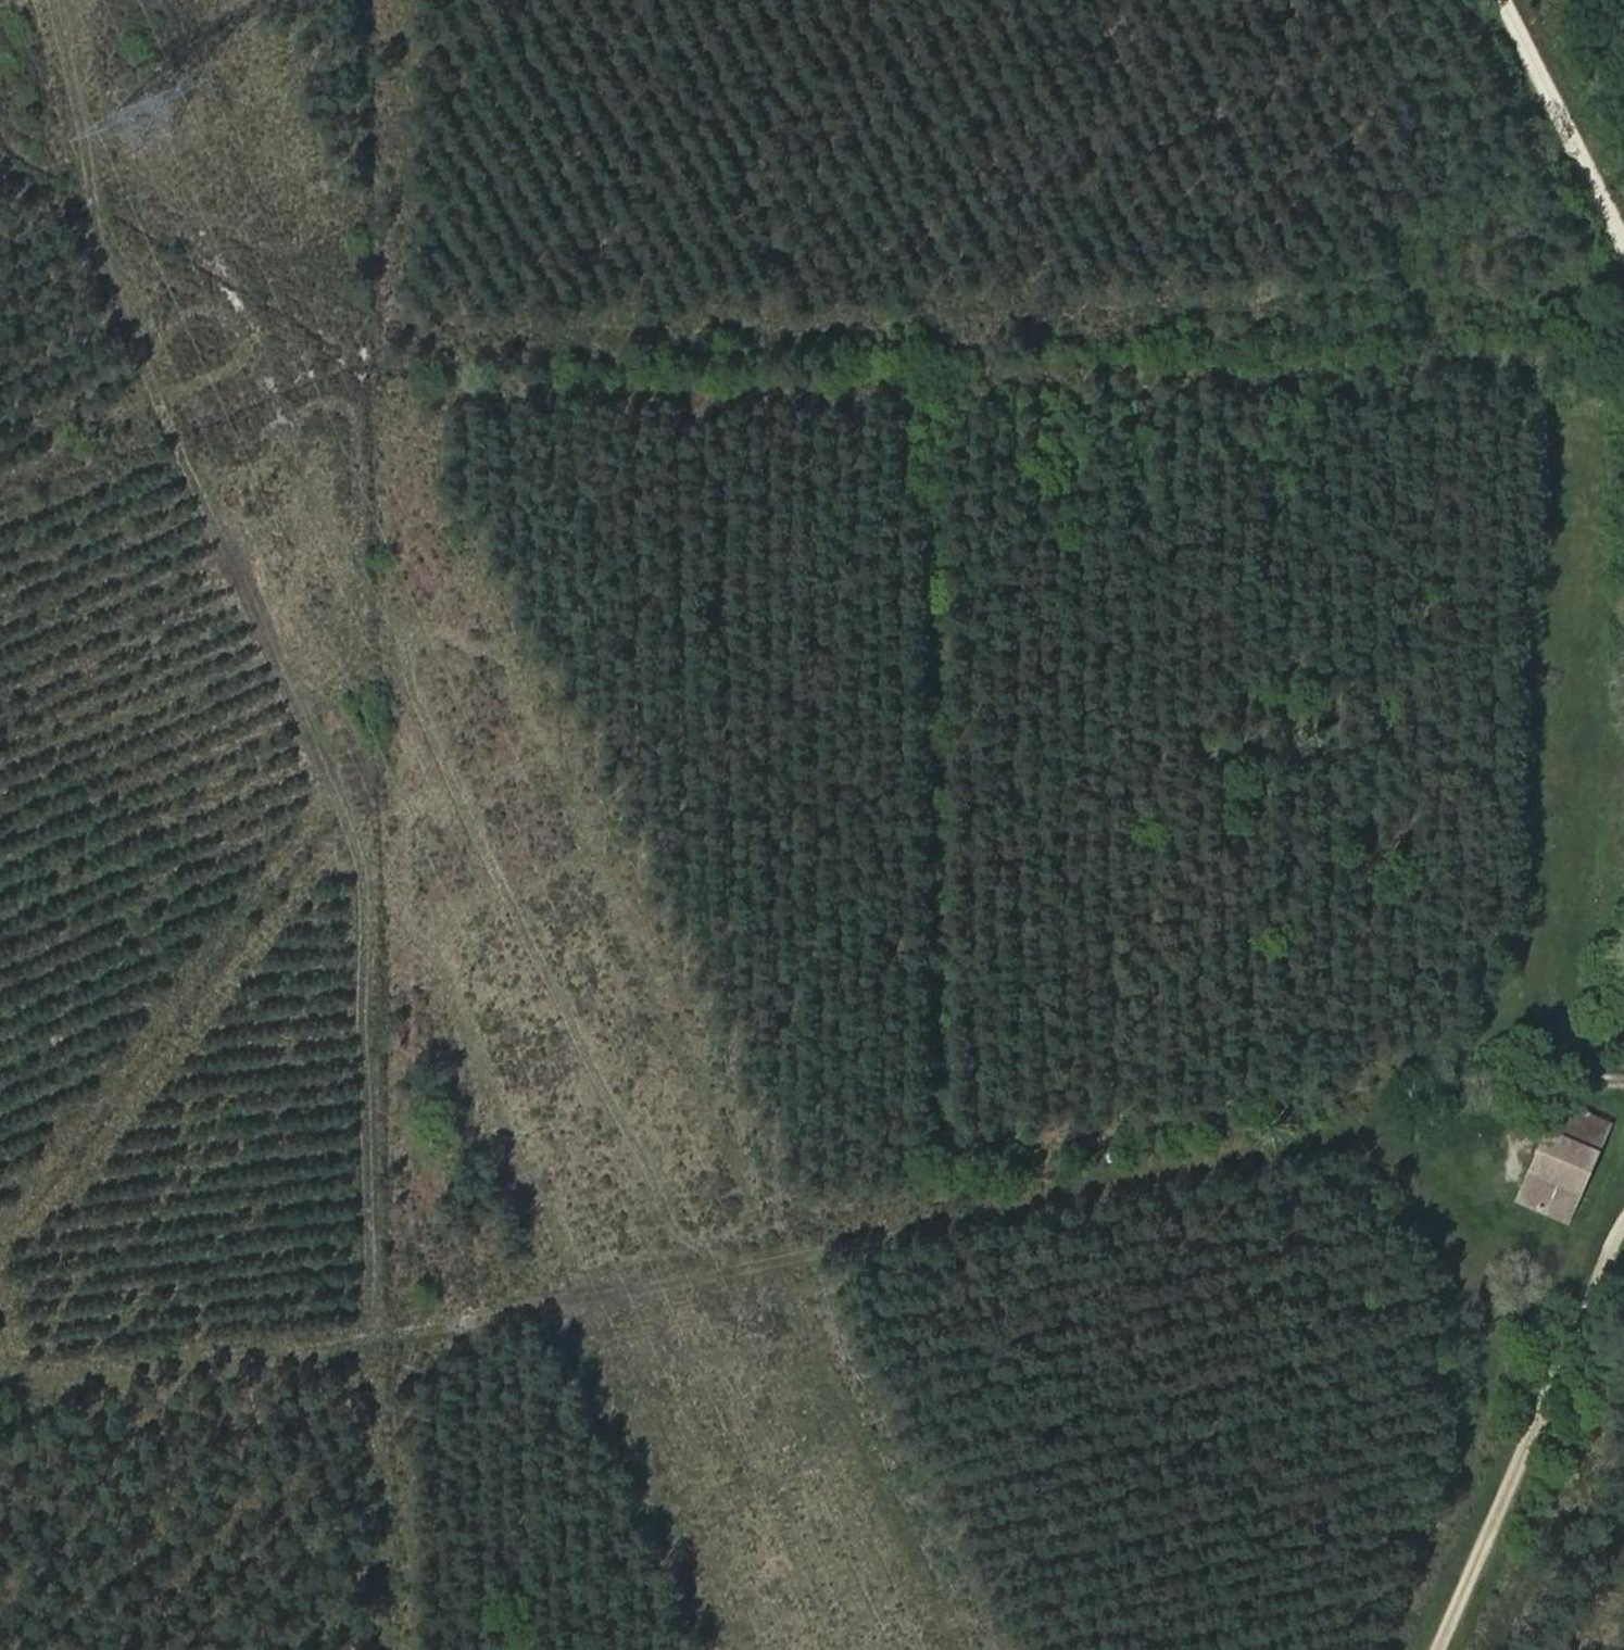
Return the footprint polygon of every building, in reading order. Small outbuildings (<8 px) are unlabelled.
[(1568,1211),(1594,1145),(1556,1130),(1530,1196),(1568,1211)]
